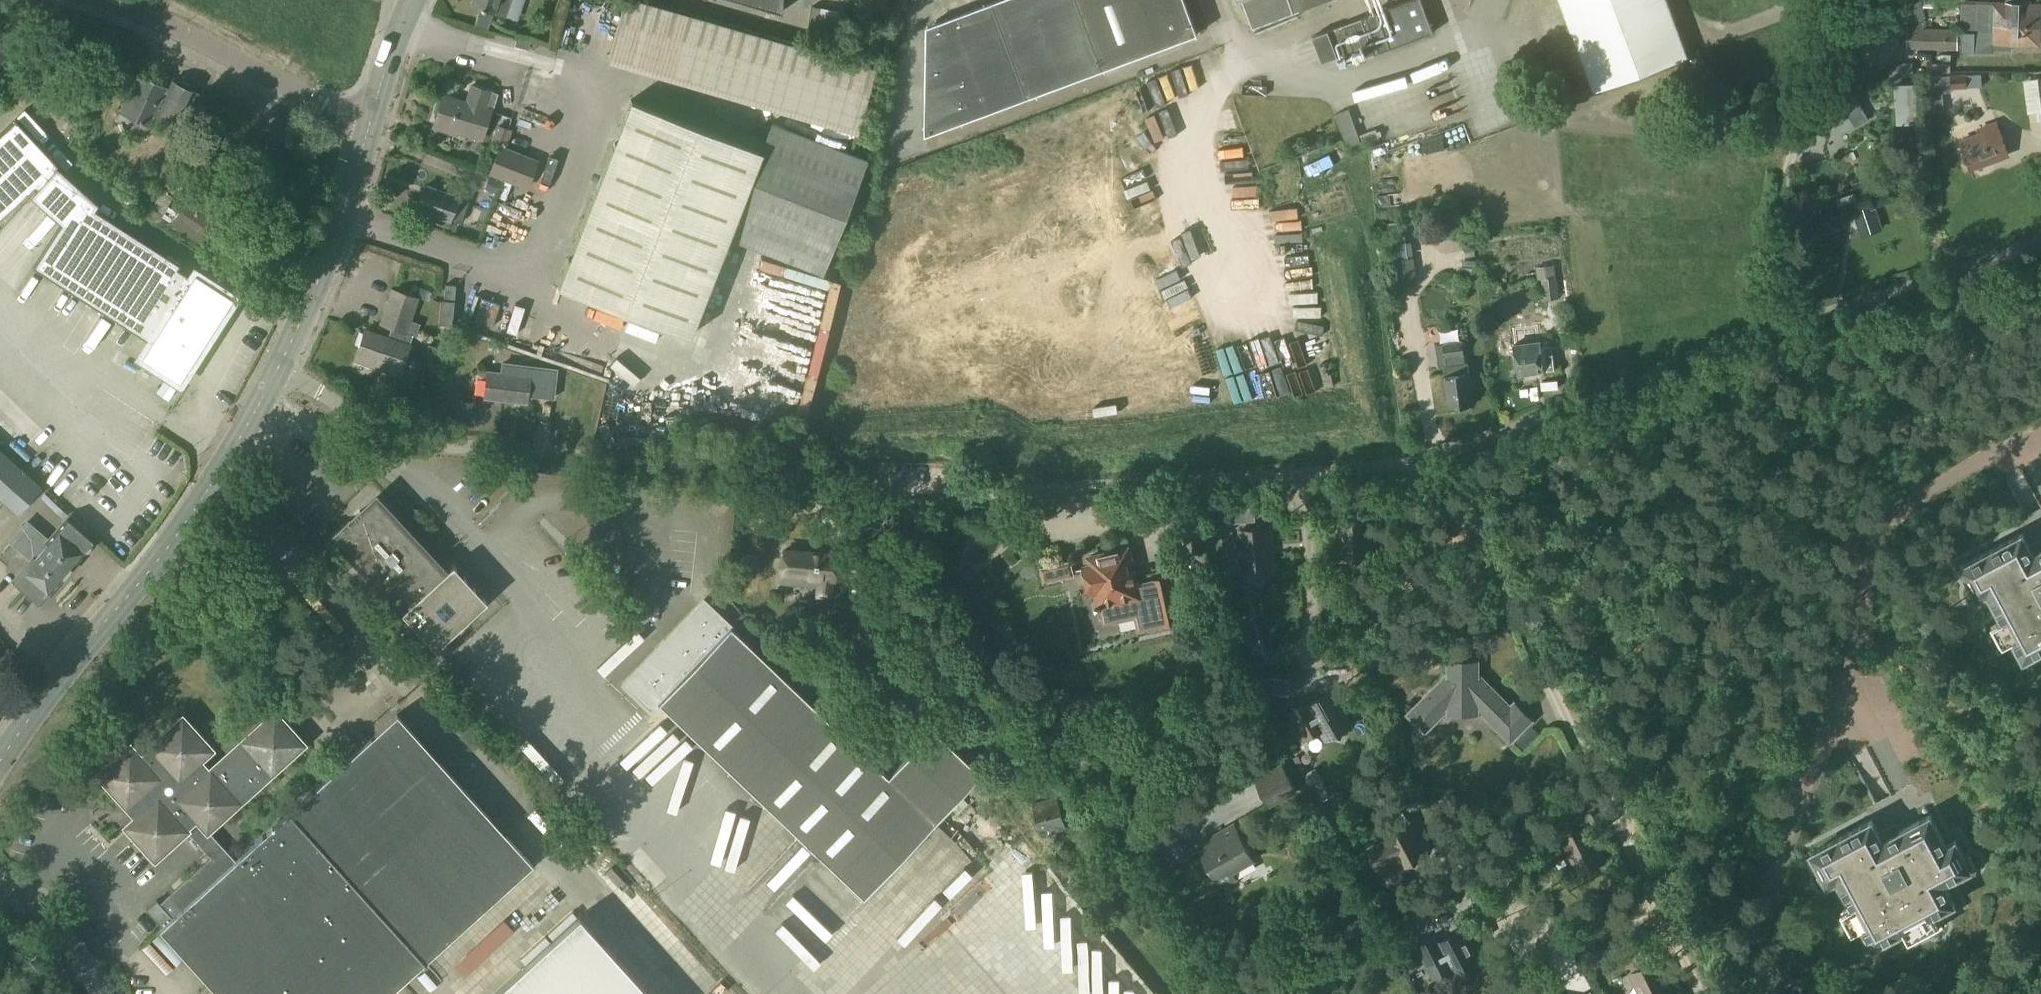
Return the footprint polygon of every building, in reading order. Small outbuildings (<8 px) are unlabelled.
[(470,6),(504,18),(511,0),(472,0),(470,6)] [(627,0),(614,0),(596,58),(841,136),(860,72),(627,0)] [(780,13),(781,0),(737,0),(780,13)] [(954,16),(990,111),(1046,90),(1012,0),(998,0),(954,16)] [(1046,90),(1102,70),(1076,0),(1012,0),(1046,90)] [(1102,70),(1197,34),(1185,0),(1076,0),(1102,70)] [(1253,27),(1327,0),(1243,0),(1253,27)] [(1566,17),(1594,90),(1687,55),(1667,0),(1560,0),(1566,17)] [(1963,30),(1977,31),(1977,23),(2038,25),(2039,4),(2022,4),(2021,0),(2007,0),(2006,3),(1992,3),(1978,3),(1963,3),(1963,30)] [(1410,2),(1305,40),(1313,65),(1339,56),(1342,66),(1423,37),(1410,2)] [(990,111),(954,16),(927,26),(925,135),(990,111)] [(2038,45),(2038,25),(1977,23),(1977,31),(1963,30),(1962,52),(1992,53),(1992,50),(2013,50),(2013,44),(2038,45)] [(1921,48),(1948,49),(1958,49),(1958,30),(1948,30),(1921,29),(1921,48)] [(516,38),(514,46),(527,50),(529,41),(516,38)] [(2016,72),(2019,106),(2034,105),(2031,71),(2016,72)] [(117,123),(126,127),(144,136),(153,119),(167,90),(138,75),(115,120),(118,122),(117,123)] [(1927,77),(1927,93),(1951,92),(1951,89),(1967,88),(1965,75),(1950,75),(1950,76),(1927,77)] [(171,82),(167,90),(153,119),(185,135),(203,98),(171,82)] [(1917,83),(1894,85),(1897,125),(1920,123),(1917,83)] [(433,124),(481,139),(490,111),(491,112),(496,95),(489,93),(490,92),(471,86),(465,103),(442,96),(433,124)] [(1815,108),(1827,129),(1848,117),(1862,110),(1850,88),(1816,107),(1815,108)] [(599,209),(589,205),(557,286),(688,337),(727,237),(821,273),(865,159),(771,123),(760,150),(630,100),(595,190),(605,195),(599,209)] [(1344,112),(1329,117),(1342,151),(1356,146),(1353,136),(1344,112)] [(33,188),(51,166),(54,168),(56,165),(15,120),(0,134),(0,217),(33,187),(33,188)] [(1960,142),(1970,169),(2008,155),(1996,123),(1979,130),(1980,134),(1960,142)] [(505,148),(510,131),(496,127),(491,143),(505,148)] [(1373,140),(1370,130),(1353,136),(1356,146),(1373,140)] [(500,147),(489,173),(526,188),(536,162),(500,147)] [(150,342),(141,358),(178,382),(191,361),(196,365),(207,348),(202,344),(231,298),(193,275),(191,279),(175,269),(177,265),(90,210),(94,203),(51,166),(31,190),(62,216),(30,268),(150,342)] [(1880,229),(1873,207),(1865,182),(1853,186),(1854,190),(1825,199),(1832,220),(1855,213),(1862,235),(1880,229)] [(417,210),(449,221),(449,220),(460,224),(467,201),(458,198),(458,197),(425,186),(417,210)] [(595,190),(589,205),(599,209),(605,195),(595,190)] [(170,223),(201,243),(217,217),(187,197),(170,223)] [(1464,238),(1462,223),(1434,226),(1436,241),(1464,238)] [(1394,262),(1397,289),(1416,286),(1413,260),(1394,262)] [(1536,269),(1538,280),(1541,280),(1544,302),(1557,300),(1553,267),(1536,269)] [(443,301),(454,302),(455,286),(444,285),(443,301)] [(387,338),(408,345),(412,334),(406,332),(418,299),(391,290),(379,324),(390,327),(387,338)] [(438,325),(451,326),(454,302),(443,301),(440,301),(438,325)] [(409,346),(408,345),(387,338),(364,330),(355,355),(379,363),(377,368),(399,376),(409,346)] [(1550,346),(1540,347),(1539,342),(1514,345),(1518,375),(1543,372),(1543,371),(1553,369),(1550,346)] [(1436,348),(1439,370),(1443,369),(1445,377),(1444,377),(1449,407),(1473,404),(1468,363),(1464,364),(1461,343),(1443,345),(1443,347),(1436,348)] [(756,344),(751,379),(781,384),(782,375),(799,378),(804,346),(789,344),(787,359),(761,355),(762,345),(756,344)] [(427,346),(423,357),(437,361),(441,351),(427,346)] [(484,398),(525,403),(526,393),(552,396),(555,368),(502,362),(501,372),(487,370),(484,398)] [(752,396),(772,400),(775,386),(755,382),(752,396)] [(17,514),(40,488),(0,452),(0,498),(17,514)] [(359,512),(331,538),(435,649),(486,602),(452,565),(445,572),(385,507),(381,510),(376,504),(369,504),(360,513),(359,512)] [(1229,510),(1217,511),(1218,524),(1230,524),(1229,510)] [(17,531),(65,574),(93,542),(67,519),(49,541),(26,521),(17,531)] [(1371,557),(1367,519),(1339,521),(1341,538),(1331,539),(1333,560),(1350,559),(1358,566),(1364,558),(1371,557)] [(1271,566),(1267,528),(1239,531),(1240,540),(1224,541),(1227,563),(1242,561),(1243,569),(1250,569),(1258,573),(1265,567),(1271,566)] [(65,574),(17,531),(7,543),(30,563),(13,582),(39,605),(65,574)] [(1972,588),(1981,583),(2002,622),(1990,628),(2001,647),(2012,641),(2023,661),(2040,652),(2040,549),(2032,554),(2022,534),(1960,567),(1972,588)] [(1084,567),(1090,592),(1096,591),(1103,624),(1135,617),(1139,631),(1179,622),(1169,577),(1136,585),(1128,549),(1089,558),(1091,566),(1084,567)] [(780,582),(800,584),(801,576),(818,578),(816,596),(829,597),(831,579),(833,579),(835,555),(783,550),(780,582)] [(862,596),(875,618),(886,612),(873,590),(862,596)] [(649,711),(657,703),(730,627),(702,601),(621,685),(649,711)] [(1187,620),(1201,617),(1198,604),(1184,607),(1187,620)] [(657,703),(862,898),(979,774),(932,729),(887,777),(730,627),(657,703)] [(1262,649),(1247,654),(1252,668),(1267,663),(1262,649)] [(1409,715),(1426,731),(1449,707),(1455,714),(1471,714),(1477,708),(1511,741),(1532,720),(1515,703),(1511,707),(1477,674),(1477,666),(1449,666),(1449,674),(1409,715)] [(1263,679),(1262,693),(1288,694),(1289,680),(1263,679)] [(1350,726),(1331,693),(1309,706),(1306,700),(1289,710),(1306,739),(1320,731),(1326,740),(1332,737),(1341,738),(1344,730),(1350,726)] [(159,904),(172,918),(235,861),(207,831),(304,743),(273,710),(208,770),(199,761),(212,749),(182,716),(148,746),(150,748),(141,756),(129,744),(96,774),(134,817),(124,826),(154,860),(186,830),(210,857),(159,904)] [(531,864),(396,715),(235,861),(172,918),(161,928),(159,929),(207,982),(218,993),(388,993),(531,864)] [(1256,782),(1266,801),(1296,785),(1285,766),(1256,782)] [(1315,770),(1304,776),(1316,797),(1327,791),(1315,770)] [(1562,839),(1580,873),(1605,860),(1601,853),(1616,845),(1607,827),(1592,835),(1588,827),(1595,823),(1589,811),(1567,822),(1571,830),(1568,836),(1562,839)] [(1810,854),(1821,875),(1831,870),(1851,909),(1840,915),(1850,934),(1862,928),(1872,948),(1903,932),(1908,942),(1929,930),(1924,921),(1955,904),(1944,884),(1961,875),(1956,864),(1965,859),(1955,841),(1946,846),(1930,816),(1882,841),(1871,821),(1810,854)] [(1427,854),(1409,820),(1384,833),(1388,841),(1369,851),(1379,870),(1398,860),(1402,867),(1408,864),(1417,866),(1420,857),(1427,854)] [(1198,845),(1203,854),(1222,887),(1236,879),(1231,870),(1253,858),(1234,825),(1198,845)] [(172,918),(159,904),(156,900),(145,910),(161,928),(172,918)] [(499,912),(447,959),(459,973),(511,926),(499,912)] [(1400,931),(1421,927),(1418,912),(1397,917),(1400,931)] [(578,916),(491,993),(643,993),(578,916)] [(1480,965),(1463,931),(1439,943),(1436,938),(1418,948),(1434,978),(1451,969),(1456,978),(1462,975),(1471,976),(1475,968),(1480,965)] [(1626,976),(1632,974),(1642,993),(1674,993),(1657,961),(1638,970),(1633,962),(1621,968),(1626,976)] [(199,993),(218,993),(207,982),(197,991),(199,993)]
